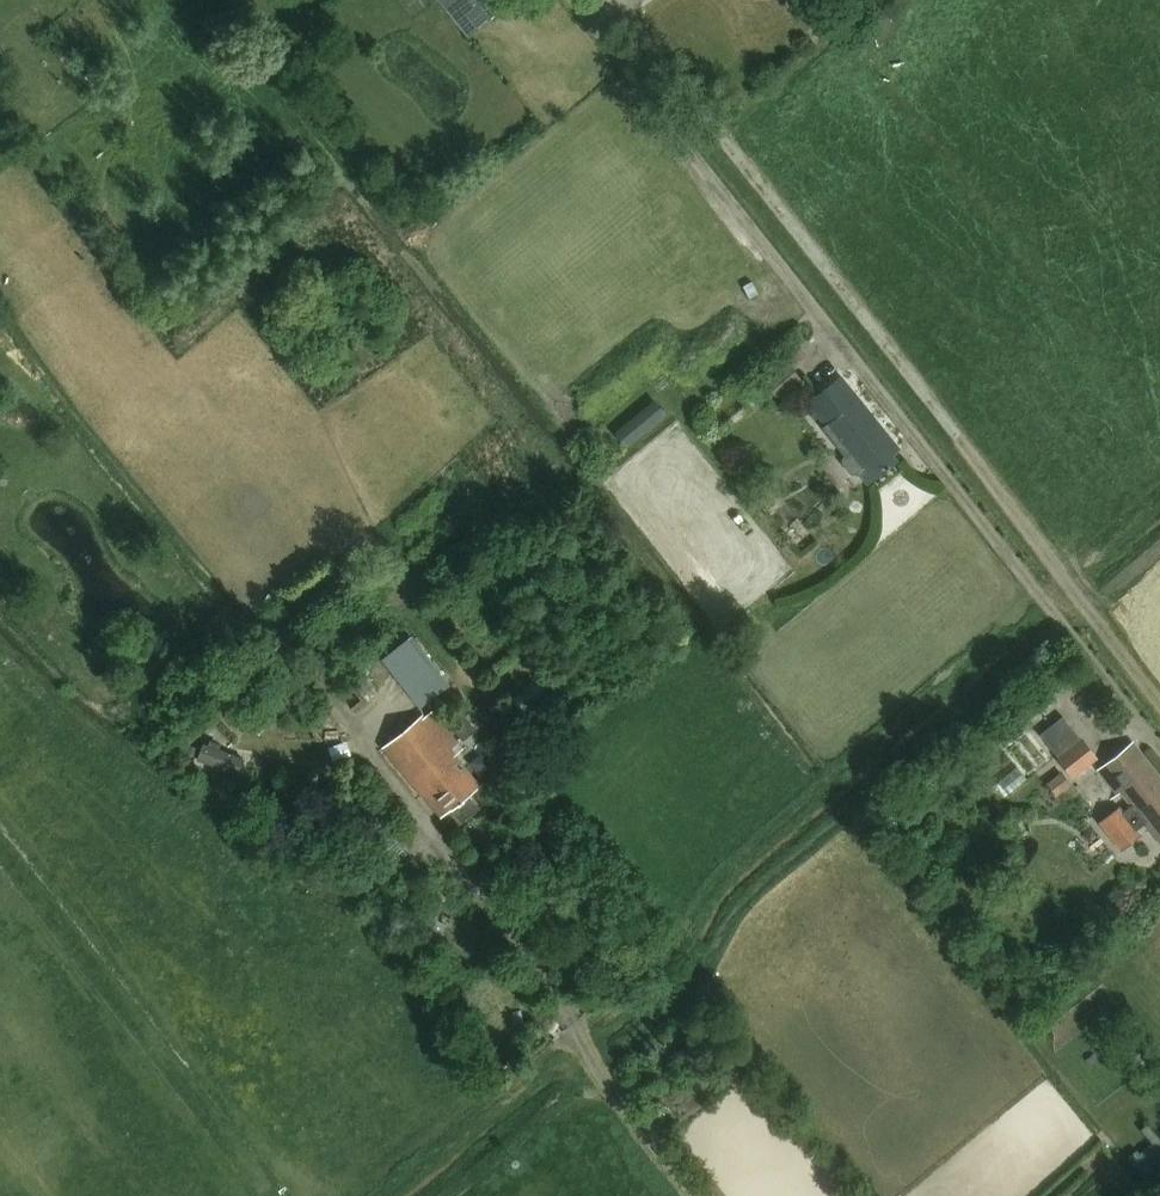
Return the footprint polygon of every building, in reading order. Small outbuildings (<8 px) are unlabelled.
[(490,20),(516,0),(474,0),(490,20)] [(763,383),(777,399),(799,380),(786,364),(763,383)] [(868,486),(898,462),(893,456),(900,451),(841,377),(807,404),(836,441),(833,443),(847,461),(845,463),(844,467),(853,478),(857,478),(860,477),(868,486)] [(624,450),(665,417),(653,401),(612,434),(624,450)] [(422,705),(452,687),(418,633),(388,652),(422,705)] [(422,797),(423,796),(442,819),(480,788),(454,757),(462,750),(432,713),(424,719),(422,716),(382,748),(422,797)] [(451,728),(463,741),(476,730),(464,717),(451,728)] [(1039,736),(1073,779),(1097,759),(1062,717),(1039,736)] [(238,776),(245,759),(203,744),(197,760),(238,776)] [(1098,770),(1118,795),(1121,793),(1131,805),(1124,811),(1121,806),(1100,822),(1123,851),(1143,835),(1139,830),(1146,824),(1159,842),(1159,780),(1131,744),(1098,770)] [(1048,783),(1060,797),(1071,787),(1059,773),(1048,783)] [(1159,1195),(1159,1155),(1149,1164),(1136,1150),(1127,1157),(1159,1195)]
